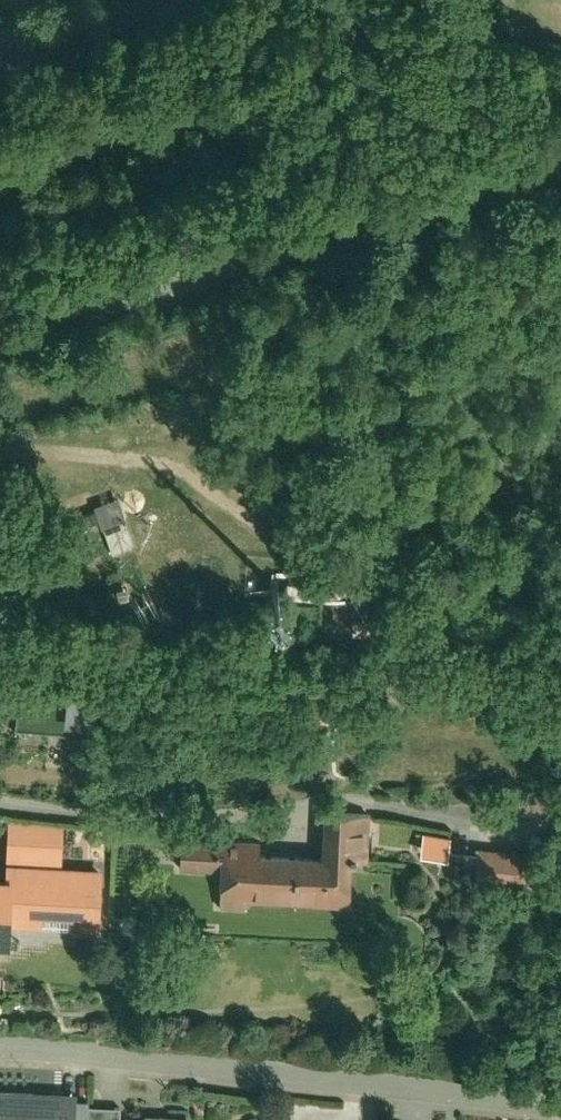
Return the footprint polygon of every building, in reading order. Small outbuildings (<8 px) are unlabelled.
[(139,523),(127,484),(104,492),(117,530),(139,523)] [(69,672),(17,670),(15,713),(68,715),(67,722),(97,723),(99,680),(69,678),(69,672)] [(270,837),(185,832),(184,866),(224,868),(222,895),(358,902),(361,858),(373,859),(375,809),(330,807),(328,854),(269,851),(270,837)] [(10,933),(11,904),(102,908),(105,859),(61,857),(63,819),(9,816),(7,854),(5,854),(4,868),(0,867),(0,932),(10,933)] [(528,831),(470,829),(469,862),(527,864),(528,831)] [(83,1078),(0,1078),(0,1119),(82,1119),(83,1078)] [(116,1098),(115,1119),(195,1119),(196,1102),(116,1098)]
